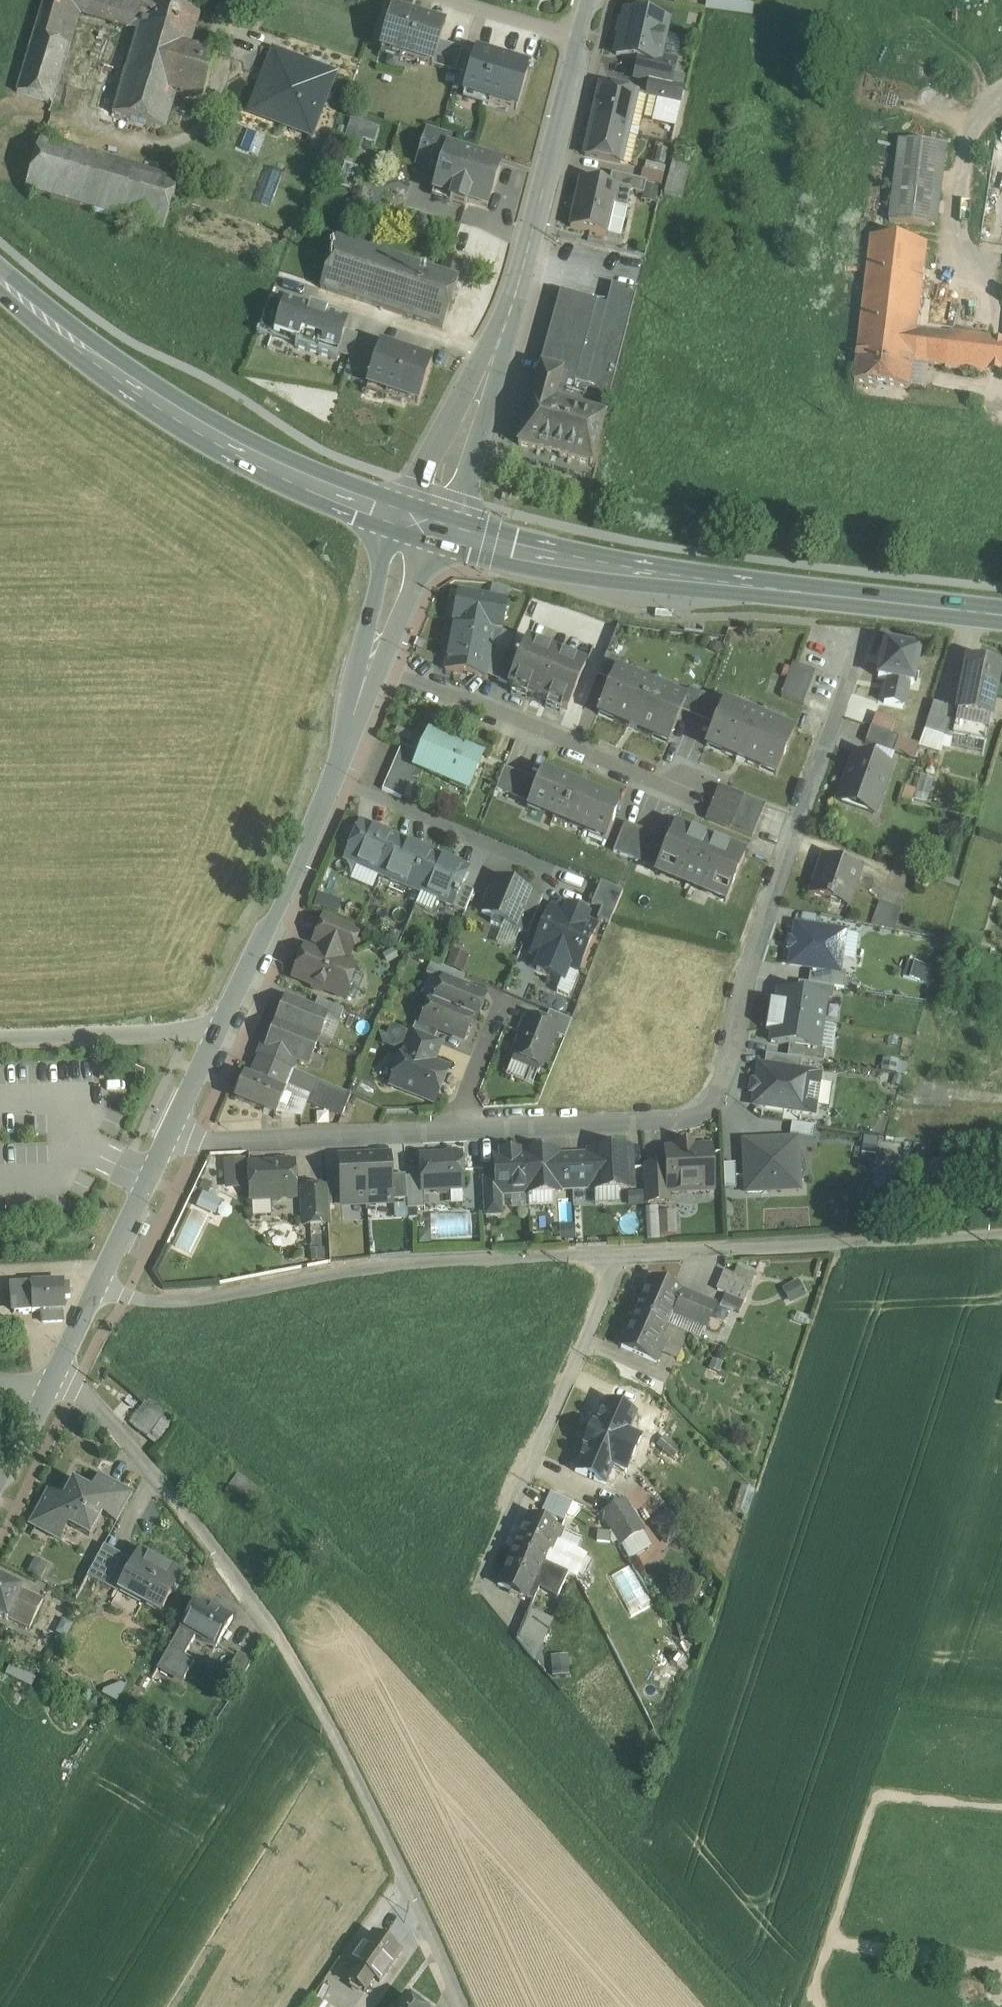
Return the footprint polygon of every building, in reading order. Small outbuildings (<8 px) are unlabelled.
[(17,93),(53,103),(70,47),(57,43),(70,1),(139,22),(145,0),(45,0),(17,93)] [(174,3),(173,7),(150,0),(145,0),(139,22),(137,30),(190,46),(201,11),(174,3)] [(707,9),(753,13),(753,2),(721,0),(708,0),(707,9)] [(444,28),(392,12),(380,50),(432,66),(440,43),(444,28)] [(668,22),(626,12),(623,24),(626,27),(625,31),(621,34),(616,55),(639,60),(658,65),(660,59),(668,22)] [(190,46),(137,30),(112,114),(165,130),(175,96),(190,46)] [(463,50),(440,43),(432,66),(455,73),(463,50)] [(217,54),(190,46),(175,96),(202,104),(217,54)] [(476,54),(465,50),(457,74),(468,77),(476,54)] [(529,70),(476,54),(468,77),(463,94),(517,110),(529,70)] [(272,59),(251,117),(310,138),(331,80),(272,59)] [(660,59),(658,65),(639,60),(635,78),(649,81),(671,86),(676,62),(660,59)] [(671,86),(649,81),(646,97),(661,100),(680,104),(681,105),(684,89),(671,86)] [(637,93),(601,85),(593,120),(629,128),(637,93)] [(680,104),(661,100),(656,121),(675,126),(680,104)] [(343,141),(361,147),(364,138),(376,142),(381,128),(351,117),(343,141)] [(629,128),(593,120),(585,156),(621,164),(627,136),(629,128)] [(639,131),(629,128),(627,136),(638,139),(639,131)] [(451,138),(427,131),(417,166),(440,172),(447,149),(448,150),(451,138)] [(996,141),(981,236),(1001,239),(1001,138),(996,141)] [(179,182),(41,139),(25,190),(163,232),(179,182)] [(941,146),(900,141),(890,223),(931,228),(941,146)] [(677,147),(665,193),(683,198),(696,152),(677,147)] [(448,150),(447,149),(440,172),(434,192),(451,197),(450,203),(466,208),(468,202),(487,208),(500,166),(448,150)] [(265,165),(258,199),(275,203),(282,169),(265,165)] [(664,175),(642,170),(640,180),(661,185),(664,175)] [(646,182),(612,174),(609,186),(631,191),(630,192),(643,195),(646,182)] [(609,186),(581,179),(570,228),(608,236),(614,207),(626,210),(630,192),(631,191),(609,186)] [(928,244),(872,238),(859,347),(915,353),(918,331),(928,244)] [(440,273),(337,239),(320,288),(424,323),(440,273)] [(463,262),(446,256),(441,273),(458,279),(463,262)] [(441,273),(440,273),(424,323),(443,329),(459,280),(458,279),(441,273)] [(607,306),(560,293),(540,368),(541,368),(533,397),(604,417),(637,291),(612,285),(607,306)] [(269,300),(257,334),(272,339),(283,304),(269,300)] [(327,316),(310,310),(309,313),(283,304),(272,339),(295,346),(295,348),(336,361),(338,356),(346,333),(348,325),(326,318),(327,316)] [(951,332),(951,334),(918,331),(915,353),(914,362),(947,366),(946,369),(987,373),(987,371),(1001,373),(1001,341),(991,339),(992,337),(951,332)] [(358,337),(346,333),(338,356),(350,360),(352,355),(358,337)] [(915,353),(859,347),(857,364),(855,381),(911,388),(914,362),(915,353)] [(431,365),(379,348),(374,363),(367,386),(418,403),(431,365)] [(352,355),(350,360),(344,379),(367,386),(374,363),(352,355)] [(533,397),(531,397),(518,445),(591,465),(605,417),(604,417),(533,397)] [(537,480),(580,490),(585,467),(542,457),(537,480)] [(508,603),(458,593),(453,622),(454,623),(445,670),(486,678),(487,676),(493,644),(495,630),(502,632),(508,603)] [(904,642),(887,639),(886,645),(885,645),(879,678),(889,680),(885,703),(903,707),(907,684),(912,684),(919,651),(903,648),(904,642)] [(586,666),(527,642),(521,656),(509,685),(508,686),(568,710),(586,666)] [(508,651),(493,644),(487,676),(497,680),(509,651),(508,650),(508,651)] [(509,651),(497,680),(509,685),(521,656),(510,651),(509,651)] [(621,660),(606,654),(598,676),(611,682),(616,672),(616,671),(616,672),(621,660)] [(1001,667),(967,660),(961,691),(962,691),(954,732),(987,739),(1001,667)] [(794,664),(781,697),(804,706),(816,672),(794,664)] [(616,672),(611,682),(598,714),(668,744),(682,711),(686,701),(685,700),(616,672)] [(701,694),(690,689),(685,700),(686,701),(682,711),(693,716),(701,694)] [(723,703),(701,694),(693,716),(714,725),(723,703)] [(794,732),(724,703),(723,703),(714,725),(706,746),(776,775),(794,732)] [(954,709),(934,703),(925,729),(920,746),(940,753),(954,709)] [(877,714),(872,729),(891,736),(897,721),(877,714)] [(915,760),(920,746),(891,736),(872,729),(871,728),(866,743),(915,760)] [(482,759),(428,736),(420,754),(414,768),(415,769),(469,791),(482,759)] [(402,746),(382,791),(402,800),(415,769),(414,768),(420,754),(402,746)] [(892,766),(854,753),(839,796),(861,804),(863,798),(879,803),(892,766)] [(538,782),(505,768),(496,789),(530,802),(538,782)] [(620,805),(542,773),(538,782),(530,802),(528,808),(553,818),(552,820),(554,820),(555,819),(606,840),(620,805)] [(744,796),(720,787),(706,819),(731,829),(744,796)] [(766,804),(744,796),(731,829),(752,838),(766,804)] [(397,838),(361,823),(345,861),(381,876),(397,838)] [(647,832),(625,823),(613,852),(636,860),(647,832)] [(745,856),(675,827),(669,841),(657,869),(656,873),(726,902),(745,856)] [(669,841),(647,832),(636,860),(657,869),(669,841)] [(437,856),(397,838),(381,876),(421,894),(437,856)] [(437,856),(421,894),(451,907),(459,889),(468,869),(437,856)] [(861,870),(822,857),(809,894),(830,902),(831,900),(849,906),(861,870)] [(542,900),(496,881),(482,914),(493,919),(491,924),(502,929),(504,923),(528,934),(542,900)] [(623,892),(601,883),(592,905),(602,909),(597,920),(609,926),(623,892)] [(461,890),(459,889),(451,907),(465,913),(473,893),(462,888),(461,890)] [(902,909),(880,901),(871,925),(895,930),(902,909)] [(565,915),(552,909),(532,955),(541,959),(536,971),(562,981),(567,970),(576,973),(595,927),(585,923),(587,916),(568,908),(565,915)] [(357,934),(325,921),(317,943),(322,945),(342,953),(348,956),(357,934)] [(841,933),(796,926),(790,966),(838,973),(839,973),(841,957),(838,953),(841,933)] [(342,953),(322,945),(318,955),(307,950),(295,978),(312,985),(313,989),(322,993),(326,991),(343,997),(354,969),(338,963),(342,953)] [(933,983),(937,967),(908,959),(904,976),(933,983)] [(431,965),(427,976),(442,982),(461,989),(465,978),(431,965)] [(461,989),(442,982),(434,1003),(473,1019),(473,1020),(476,1021),(485,999),(461,989)] [(826,999),(778,992),(777,1005),(770,1004),(768,1017),(822,1025),(826,999)] [(313,1012),(286,1001),(276,1025),(318,1041),(327,1018),(327,1017),(313,1012)] [(344,1011),(318,1001),(313,1012),(327,1017),(327,1018),(339,1023),(344,1011)] [(473,1019),(434,1003),(430,1001),(421,1023),(439,1030),(464,1041),(473,1020),(473,1019)] [(572,1021),(550,1012),(545,1023),(556,1028),(553,1035),(564,1039),(572,1021)] [(545,1023),(530,1017),(514,1057),(518,1059),(518,1061),(519,1065),(530,1070),(534,1068),(535,1066),(540,1068),(553,1035),(556,1028),(545,1023)] [(822,1025),(768,1017),(766,1031),(773,1032),(771,1044),(818,1050),(822,1025)] [(439,1030),(421,1023),(417,1021),(412,1032),(412,1033),(434,1041),(439,1030)] [(318,1041),(276,1025),(267,1048),(267,1049),(296,1061),(308,1066),(318,1041)] [(434,1041),(412,1033),(407,1045),(432,1056),(435,1057),(441,1044),(434,1041)] [(432,1056),(407,1045),(404,1054),(403,1053),(402,1056),(397,1058),(394,1067),(396,1072),(391,1084),(435,1102),(448,1071),(440,1068),(435,1070),(431,1068),(429,1064),(432,1056)] [(296,1061),(267,1049),(267,1048),(263,1046),(258,1058),(291,1072),(296,1061)] [(291,1072),(258,1058),(255,1067),(289,1081),(293,1072),(291,1072)] [(819,1075),(759,1066),(754,1099),(765,1107),(813,1115),(815,1103),(807,1101),(809,1086),(817,1087),(819,1075)] [(289,1081),(255,1067),(249,1081),(244,1079),(235,1099),(276,1116),(280,1106),(287,1109),(292,1098),(284,1095),(287,1087),(289,1081)] [(359,1100),(293,1072),(289,1081),(287,1087),(309,1095),(307,1101),(342,1115),(343,1112),(353,1115),(359,1100)] [(791,1133),(814,1137),(816,1126),(793,1122),(791,1133)] [(873,1159),(878,1137),(867,1134),(862,1156),(873,1159)] [(745,1145),(747,1193),(799,1191),(796,1142),(745,1145)] [(710,1149),(693,1149),(693,1145),(678,1146),(679,1150),(667,1151),(667,1166),(669,1192),(670,1192),(713,1190),(710,1149)] [(630,1148),(590,1150),(590,1154),(571,1155),(573,1189),(592,1189),(592,1191),(632,1189),(630,1148)] [(518,1152),(502,1153),(502,1157),(495,1157),(496,1179),(497,1193),(501,1193),(528,1192),(526,1156),(518,1156),(518,1152)] [(557,1152),(526,1154),(526,1156),(528,1192),(528,1194),(559,1192),(559,1190),(573,1189),(571,1155),(557,1156),(557,1152)] [(447,1154),(444,1157),(421,1159),(422,1177),(422,1190),(424,1190),(436,1190),(440,1193),(447,1193),(450,1189),(463,1188),(461,1157),(460,1157),(456,1153),(447,1154)] [(389,1157),(364,1158),(367,1202),(392,1201),(391,1177),(389,1157)] [(364,1158),(339,1160),(342,1203),(367,1202),(364,1158)] [(274,1166),(250,1168),(253,1218),(268,1217),(267,1198),(271,1202),(278,1201),(281,1198),(295,1197),(293,1165),(292,1165),(288,1162),(278,1163),(274,1166)] [(667,1166),(645,1167),(646,1203),(670,1202),(670,1192),(669,1192),(667,1166)] [(406,1176),(391,1177),(392,1201),(407,1200),(406,1178),(406,1176)] [(422,1177),(406,1178),(407,1200),(408,1210),(425,1209),(424,1190),(422,1190),(422,1177)] [(496,1179),(484,1180),(486,1216),(502,1215),(501,1193),(497,1193),(496,1179)] [(326,1188),(302,1190),(304,1226),(328,1224),(326,1188)] [(194,1208),(213,1217),(222,1200),(203,1191),(194,1208)] [(751,1284),(724,1273),(717,1291),(725,1294),(743,1302),(751,1284)] [(715,1306),(652,1278),(637,1313),(665,1326),(670,1313),(705,1329),(715,1306)] [(63,1283),(11,1286),(12,1302),(11,1302),(11,1304),(14,1304),(15,1313),(42,1312),(43,1323),(62,1322),(62,1311),(64,1311),(63,1299),(70,1298),(70,1284),(63,1284),(63,1283)] [(743,1302),(725,1294),(721,1304),(740,1311),(743,1302)] [(665,1326),(637,1313),(621,1348),(656,1363),(660,1354),(662,1350),(656,1347),(665,1326)] [(670,1313),(665,1326),(681,1333),(687,1335),(701,1340),(705,1329),(670,1313)] [(677,1361),(687,1335),(681,1333),(665,1326),(656,1347),(662,1350),(660,1354),(677,1361)] [(174,1420),(148,1400),(133,1419),(140,1425),(138,1428),(156,1442),(174,1420)] [(641,1418),(607,1403),(591,1437),(620,1450),(629,1429),(636,1431),(641,1418)] [(591,1437),(575,1473),(610,1488),(616,1475),(617,1476),(621,1466),(614,1463),(620,1450),(591,1437)] [(680,1451),(665,1438),(657,1446),(673,1459),(680,1451)] [(259,1490),(241,1474),(227,1492),(246,1507),(259,1490)] [(652,1518),(669,1511),(654,1479),(637,1487),(652,1518)] [(91,1492),(73,1482),(64,1500),(54,1518),(67,1525),(90,1537),(102,1515),(101,1514),(117,1486),(107,1481),(104,1486),(96,1482),(91,1492)] [(132,1494),(117,1486),(101,1514),(102,1515),(117,1523),(132,1494)] [(755,1491),(741,1487),(733,1513),(747,1517),(755,1491)] [(573,1523),(581,1505),(549,1491),(541,1509),(573,1523)] [(49,1492),(31,1525),(59,1540),(67,1525),(54,1518),(64,1500),(49,1492)] [(643,1532),(625,1501),(602,1515),(620,1546),(643,1532)] [(682,1532),(669,1514),(659,1522),(657,1530),(667,1543),(682,1532)] [(564,1531),(529,1516),(514,1550),(543,1563),(553,1542),(558,1545),(564,1531)] [(543,1563),(514,1550),(498,1586),(527,1599),(533,1602),(539,1590),(556,1600),(568,1575),(543,1563)] [(181,1575),(139,1552),(119,1590),(160,1613),(181,1575)] [(122,1566),(100,1554),(87,1577),(109,1589),(122,1566)] [(47,1566),(36,1560),(29,1571),(41,1577),(47,1566)] [(0,1580),(0,1616),(7,1619),(21,1590),(0,1580)] [(43,1601),(21,1590),(7,1619),(30,1629),(43,1601)] [(197,1598),(180,1628),(181,1628),(160,1664),(185,1679),(194,1662),(185,1656),(195,1637),(216,1648),(233,1619),(197,1598)] [(552,1621),(529,1610),(517,1639),(535,1662),(552,1621)] [(252,1661),(239,1653),(222,1680),(236,1689),(252,1661)] [(553,1657),(554,1674),(568,1673),(567,1656),(553,1657)] [(401,1953),(373,1934),(352,1965),(358,1969),(349,1982),(364,1993),(374,1980),(379,1984),(401,1953)] [(313,1996),(306,2006),(328,2006),(313,1996)] [(398,2006),(420,2006),(406,1996),(398,2006)]
